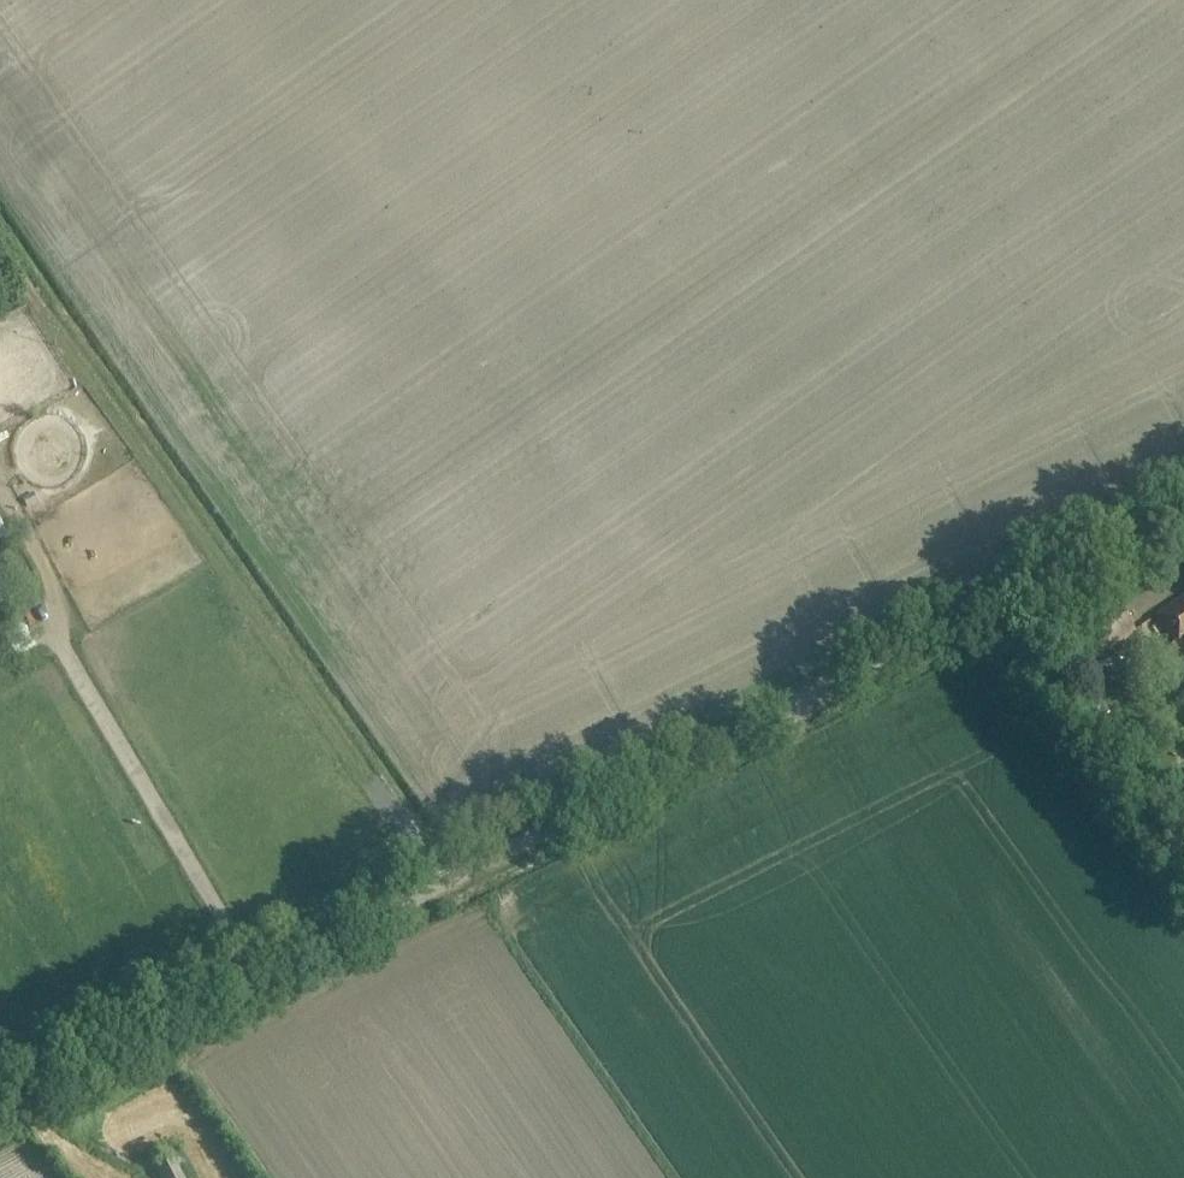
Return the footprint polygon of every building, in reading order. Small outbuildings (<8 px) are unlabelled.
[(1183,658),(1183,593),(1154,613),(1172,640),(1168,643),(1172,650),(1177,647),(1183,658)] [(1136,634),(1117,606),(1079,631),(1097,659),(1136,634)] [(173,1158),(154,1168),(160,1177),(184,1177),(173,1158)]
